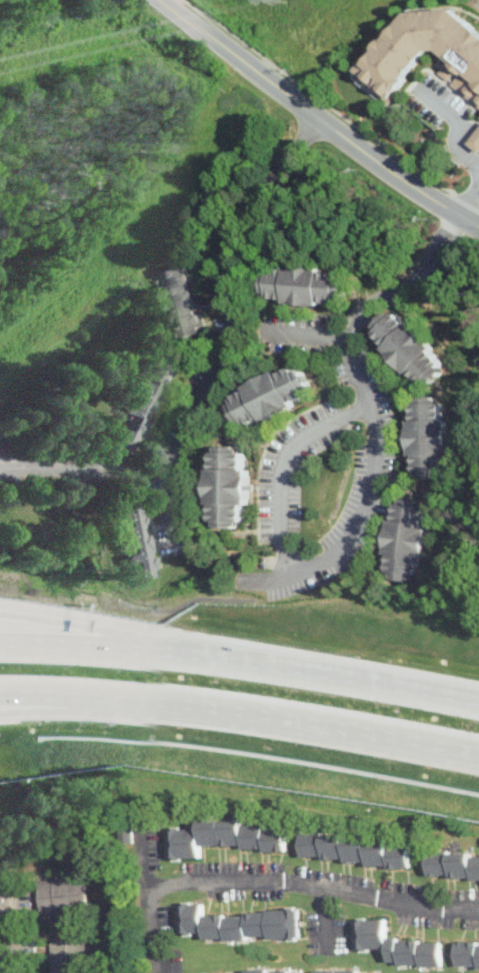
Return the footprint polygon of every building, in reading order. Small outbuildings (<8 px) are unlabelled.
[(460,6),(415,10),(371,59),(369,57),(358,69),(392,100),(437,49),(441,49),(443,73),(447,77),(460,76),(454,83),(478,106),(478,23),(460,6)] [(471,142),(478,150),(478,132),(471,142)] [(192,263),(157,270),(172,341),(207,333),(192,263)] [(345,305),(346,269),(265,266),(264,302),(345,305)] [(385,347),(422,392),(449,369),(398,307),(373,327),(388,345),(385,347)] [(138,455),(180,358),(153,347),(112,443),(138,455)] [(240,428),(316,397),(304,369),(294,373),(292,368),(226,395),(240,428)] [(411,409),(410,478),(448,478),(448,398),(417,398),(417,409),(411,409)] [(209,519),(217,519),(217,528),(247,528),(246,446),(218,446),(218,454),(209,455),(209,519)] [(384,565),(391,566),(389,579),(419,583),(432,502),(395,496),(384,565)] [(151,505),(118,510),(128,580),(160,575),(151,505)] [(286,849),(286,822),(198,823),(198,829),(167,829),(167,860),(201,860),(201,849),(286,849)] [(120,823),(120,841),(132,841),(132,823),(120,823)] [(366,869),(410,869),(410,841),(343,841),(343,833),(300,833),(300,859),(366,859),(366,869)] [(426,854),(426,879),(478,878),(478,852),(426,854)] [(36,881),(40,917),(88,912),(84,876),(36,881)] [(203,942),(300,940),(300,911),(203,912),(202,902),(178,903),(179,934),(203,933),(203,942)] [(443,965),(442,940),(387,941),(386,918),(354,918),(354,950),(386,950),(387,966),(443,965)] [(87,939),(50,939),(50,972),(87,972),(87,939)] [(478,969),(478,942),(456,942),(455,968),(478,969)]
